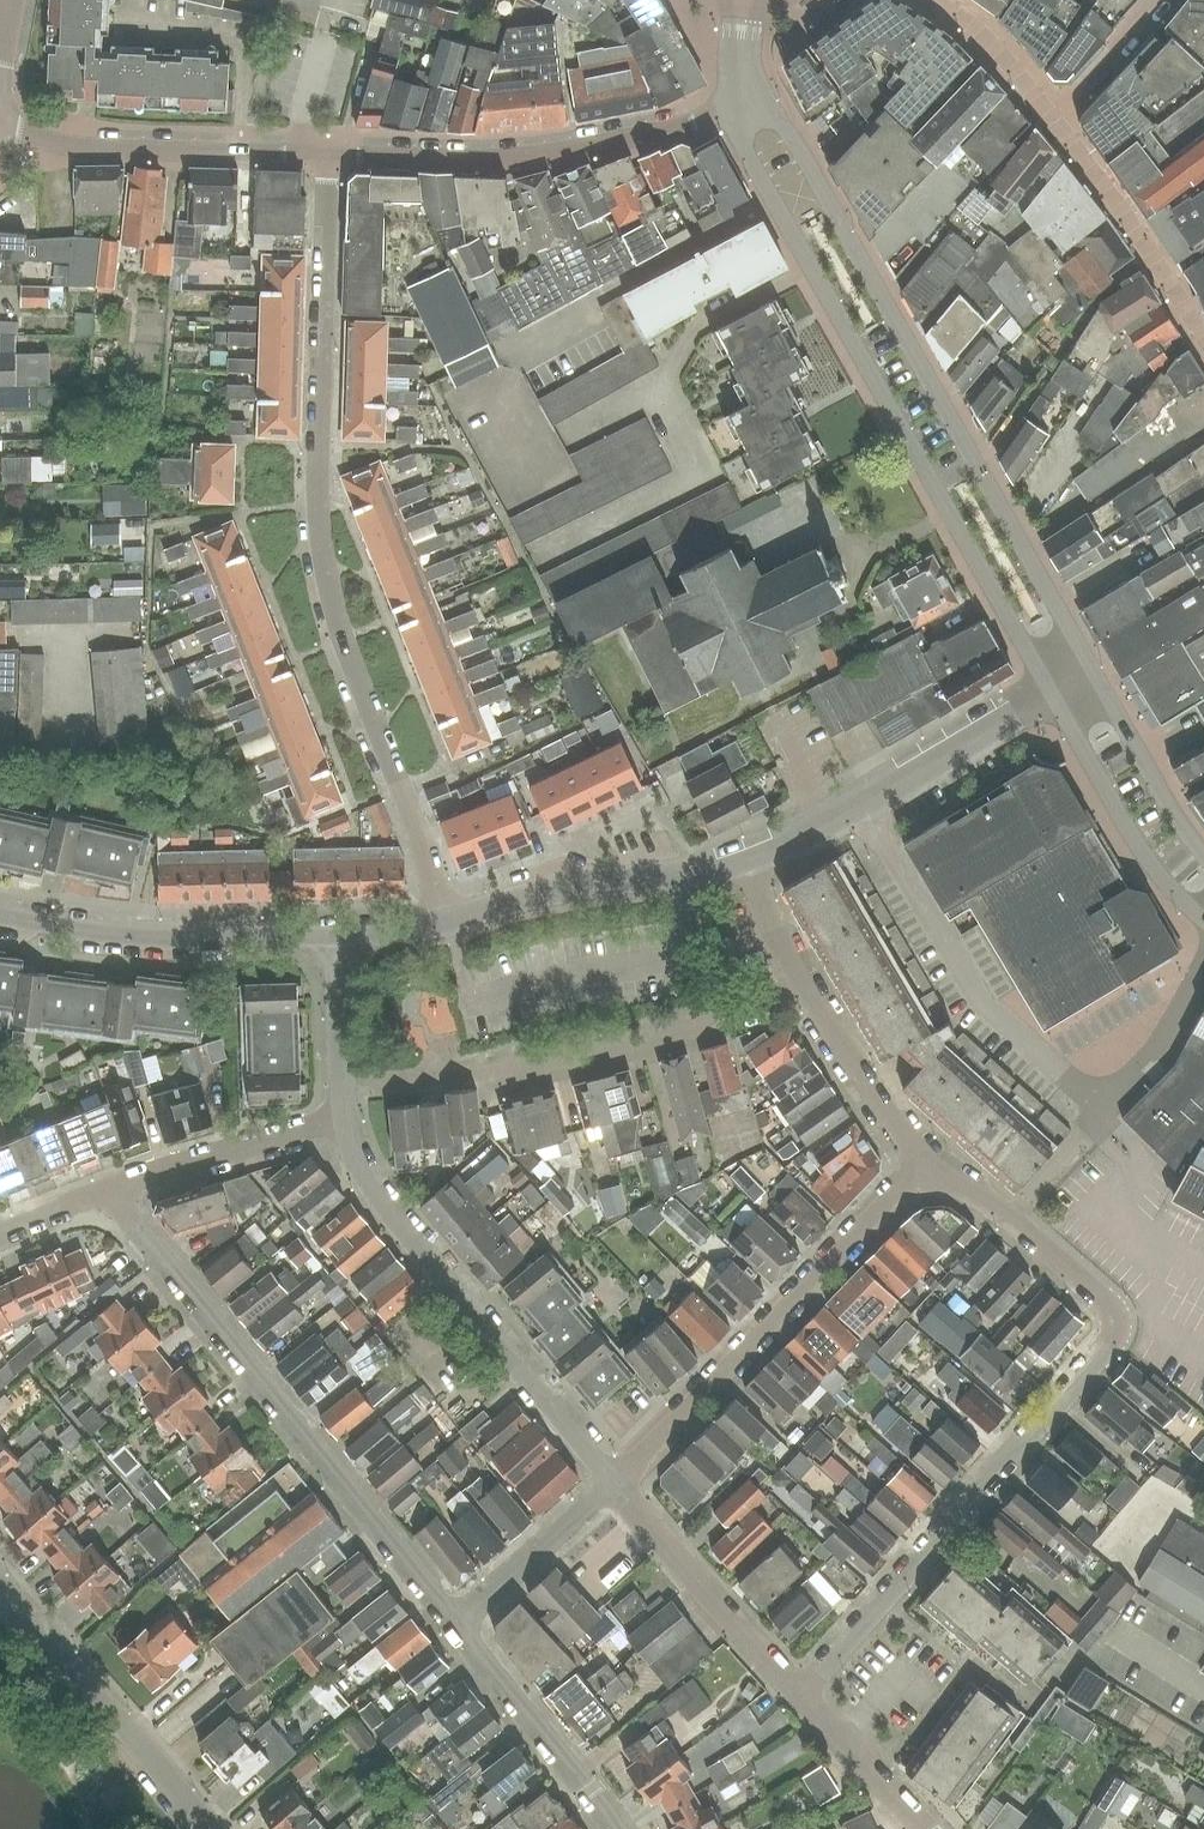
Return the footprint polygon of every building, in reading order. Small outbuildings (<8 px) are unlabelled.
[(180,49),(108,46),(111,0),(49,0),(47,43),(49,43),(46,97),(68,98),(68,103),(97,104),(97,106),(233,113),(234,91),(228,91),(229,64),(218,64),(219,51),(180,49)] [(222,8),(188,0),(187,0),(186,11),(198,12),(198,14),(210,15),(210,17),(221,17),(221,20),(233,20),(233,22),(245,23),(245,25),(256,26),(256,28),(267,29),(269,19),(222,8)] [(423,0),(373,0),(371,8),(418,21),(423,0)] [(609,8),(599,0),(546,0),(542,5),(553,10),(588,27),(609,8)] [(669,16),(658,0),(625,0),(646,28),(648,27),(685,94),(706,84),(669,16)] [(931,22),(900,0),(872,0),(849,17),(849,18),(812,45),(860,110),(822,149),(834,160),(886,105),(886,104),(919,69),(905,59),(931,22)] [(1013,0),(971,0),(998,19),(999,20),(1013,0)] [(1068,33),(1064,29),(1080,6),(1071,0),(1013,0),(999,20),(1042,68),(1068,33)] [(1139,0),(1097,0),(1045,72),(1056,83),(1066,82),(1069,79),(1073,82),(1107,47),(1103,44),(1106,41),(1104,40),(1114,30),(1113,28),(1139,0)] [(1166,30),(1203,65),(1203,0),(1191,0),(1166,30)] [(450,40),(458,12),(436,6),(431,25),(433,25),(430,36),(442,38),(450,40)] [(603,34),(617,22),(609,8),(588,27),(603,34)] [(423,51),(428,35),(431,25),(391,17),(376,64),(375,63),(357,127),(379,127),(402,47),(402,46),(423,51)] [(617,22),(603,34),(624,43),(626,39),(626,38),(617,22)] [(886,105),(907,125),(971,59),(952,36),(931,22),(905,59),(919,69),(886,104),(886,105)] [(540,24),(508,27),(506,28),(498,52),(494,66),(475,133),(568,124),(562,78),(559,60),(554,23),(540,24)] [(661,106),(685,94),(648,27),(646,28),(626,38),(626,39),(629,45),(628,45),(634,57),(635,56),(661,106)] [(1108,164),(1203,86),(1203,65),(1166,30),(1156,39),(1083,115),(1113,157),(1106,161),(1108,164)] [(442,38),(430,36),(428,35),(423,51),(418,76),(426,78),(423,88),(397,80),(383,127),(416,132),(417,130),(442,38)] [(453,67),(462,69),(469,45),(450,40),(442,38),(417,130),(445,134),(457,91),(448,88),(453,67)] [(650,87),(634,57),(628,45),(604,49),(606,63),(618,115),(654,108),(650,87)] [(463,86),(451,133),(475,133),(497,53),(471,46),(465,65),(480,70),(475,89),(463,86)] [(606,63),(604,49),(603,49),(602,48),(579,53),(582,68),(568,71),(579,123),(618,115),(606,63)] [(843,98),(807,49),(784,65),(813,120),(821,114),(829,125),(843,115),(834,104),(843,98)] [(942,161),(1006,94),(980,67),(910,141),(937,166),(942,161)] [(1108,164),(1145,216),(1203,176),(1203,86),(1108,164)] [(1013,143),(1031,123),(1006,94),(942,161),(973,191),(975,190),(968,184),(982,167),(989,174),(1016,145),(1013,143)] [(870,236),(935,167),(908,142),(916,134),(886,106),(830,165),(870,236)] [(1106,219),(1037,128),(991,184),(996,189),(990,196),(985,191),(981,195),(975,190),(973,191),(942,161),(937,166),(870,236),(885,263),(914,237),(925,246),(894,278),(945,371),(1002,302),(1011,314),(1026,335),(1046,313),(1048,314),(1079,286),(1063,267),(1073,259),(1067,252),(1106,219)] [(693,197),(690,198),(687,200),(704,231),(735,214),(732,208),(749,199),(718,141),(693,155),(700,167),(686,174),(697,193),(692,196),(693,197)] [(693,155),(689,146),(685,145),(671,150),(661,155),(659,150),(641,160),(641,161),(655,189),(657,189),(665,210),(676,204),(673,197),(688,189),(692,196),(697,193),(686,174),(700,167),(693,155)] [(655,189),(641,161),(633,164),(630,157),(595,169),(599,180),(643,261),(668,248),(671,249),(680,245),(693,238),(676,204),(665,210),(657,189),(655,189)] [(162,177),(163,169),(135,167),(135,173),(127,172),(121,245),(146,248),(143,273),(170,275),(173,244),(162,243),(168,178),(162,177)] [(75,216),(119,216),(124,169),(76,170),(75,216)] [(643,261),(599,180),(602,190),(599,191),(592,170),(587,171),(581,169),(555,178),(562,191),(608,280),(643,261)] [(237,210),(239,171),(190,170),(189,223),(226,224),(227,209),(237,210)] [(303,173),(257,171),(254,249),(305,251),(307,197),(302,197),(303,173)] [(608,280),(562,191),(555,178),(554,178),(549,171),(515,182),(521,197),(511,201),(513,211),(515,210),(520,233),(526,231),(539,258),(543,256),(545,259),(547,259),(569,301),(608,280)] [(350,185),(344,315),(381,316),(385,210),(427,211),(423,175),(377,174),(373,173),(358,173),(350,181),(350,185)] [(456,177),(423,175),(427,211),(427,213),(435,228),(455,225),(464,223),(457,177),(456,177)] [(1145,216),(1183,271),(1203,256),(1203,176),(1145,216)] [(507,178),(457,177),(464,223),(466,233),(467,239),(480,238),(478,227),(485,226),(489,249),(522,243),(520,233),(515,210),(513,211),(511,201),(507,178)] [(385,210),(381,316),(423,318),(445,365),(456,388),(500,365),(489,343),(470,303),(446,251),(435,228),(427,213),(427,211),(385,210)] [(1079,286),(1048,314),(1064,329),(1093,302),(1092,299),(1115,281),(1111,275),(1135,257),(1106,219),(1067,252),(1073,259),(1063,267),(1079,286)] [(622,352),(645,339),(649,337),(648,335),(697,309),(693,302),(732,282),(738,294),(785,268),(785,269),(788,267),(763,221),(760,222),(760,223),(600,307),(622,352)] [(205,224),(189,223),(178,222),(175,258),(201,260),(205,224)] [(455,225),(435,228),(446,251),(468,243),(467,239),(466,233),(464,223),(455,225)] [(0,232),(0,255),(2,255),(1,260),(21,261),(74,265),(76,238),(27,241),(27,236),(0,232)] [(66,286),(97,290),(102,245),(103,237),(77,234),(74,265),(74,266),(68,266),(66,286)] [(480,238),(458,247),(472,279),(492,269),(494,268),(480,238)] [(121,246),(120,246),(102,245),(100,271),(119,273),(121,246)] [(252,257),(232,256),(232,269),(252,270),(252,257)] [(1183,271),(1203,303),(1203,256),(1183,271)] [(265,258),(264,294),(304,295),(305,259),(265,258)] [(0,276),(0,282),(19,284),(21,261),(1,260),(0,276)] [(534,320),(569,301),(547,264),(501,287),(496,290),(497,292),(504,304),(520,295),(534,320)] [(492,269),(472,279),(481,300),(483,299),(497,292),(496,290),(501,287),(498,280),(492,269)] [(119,273),(100,271),(98,292),(117,294),(119,273)] [(1159,302),(1146,280),(1140,271),(1120,283),(1123,289),(1100,304),(1076,344),(1051,380),(1079,399),(1110,350),(1113,331),(1159,302)] [(64,290),(21,288),(20,308),(64,309),(64,290)] [(519,330),(518,328),(504,304),(497,292),(483,299),(504,338),(519,330)] [(230,307),(229,320),(263,321),(303,323),(304,295),(264,294),(263,308),(230,307)] [(520,295),(504,304),(518,328),(534,320),(520,295)] [(777,298),(717,329),(736,365),(732,367),(751,403),(790,384),(811,373),(787,328),(791,325),(777,298)] [(1001,326),(1011,314),(1002,302),(945,371),(948,368),(962,394),(999,351),(1012,335),(1001,326)] [(1166,364),(1169,360),(1166,354),(1174,349),(1176,351),(1183,340),(1159,302),(1113,331),(1110,350),(1079,399),(1072,409),(1074,410),(1098,374),(1114,385),(1084,429),(1104,443),(1139,398),(1123,388),(1132,375),(1135,377),(1150,367),(1153,372),(1166,364)] [(228,333),(228,347),(262,348),(302,349),(303,323),(263,321),(263,334),(228,333)] [(17,333),(18,323),(0,322),(0,332),(17,333)] [(348,324),(347,351),(385,352),(420,353),(421,339),(386,338),(386,325),(385,325),(350,324),(348,324)] [(215,331),(214,344),(227,345),(228,332),(215,331)] [(39,386),(51,386),(51,355),(16,354),(16,336),(0,336),(0,387),(39,386)] [(660,366),(645,339),(632,347),(647,373),(660,366)] [(647,373),(632,347),(618,355),(633,381),(647,373)] [(228,359),(228,373),(262,374),(301,376),(302,349),(262,348),(262,360),(228,359)] [(1203,382),(1203,374),(1189,350),(1177,357),(1165,374),(1162,372),(1140,399),(1139,398),(1104,443),(1098,452),(1098,456),(1135,432),(1153,420),(1164,405),(1163,402),(1180,389),(1183,395),(1203,382)] [(347,351),(347,377),(385,378),(419,379),(420,365),(385,364),(385,352),(347,351)] [(633,381),(618,355),(605,362),(620,388),(633,381)] [(1027,378),(1003,359),(968,400),(975,413),(973,420),(978,428),(984,429),(985,431),(1027,378)] [(620,388),(605,362),(592,370),(607,396),(620,388)] [(607,396),(592,370),(579,377),(594,404),(607,396)] [(227,386),(227,399),(260,400),(300,402),(301,376),(262,374),(261,387),(227,386)] [(347,377),(346,404),(385,405),(419,406),(419,392),(385,391),(385,378),(347,377)] [(594,404),(579,377),(565,385),(580,411),(594,404)] [(1072,409),(1079,399),(1051,380),(1025,418),(998,457),(1015,485),(1049,435),(1036,427),(1052,403),(1054,404),(1056,400),(1072,409)] [(1203,427),(1203,382),(1183,395),(1180,389),(1163,402),(1164,405),(1153,420),(1135,432),(1098,456),(1099,462),(1077,478),(1090,499),(1147,464),(1146,463),(1203,427)] [(751,403),(729,414),(748,450),(744,452),(763,489),(823,458),(799,413),(803,410),(790,384),(751,403)] [(580,411),(565,385),(552,392),(567,419),(580,411)] [(39,411),(39,386),(0,387),(0,412),(39,411)] [(567,419),(552,392),(539,400),(554,426),(567,419)] [(260,400),(259,436),(299,438),(300,402),(260,400)] [(346,404),(345,439),(384,440),(385,405),(346,404)] [(646,451),(660,444),(647,417),(631,425),(645,452),(646,451)] [(248,437),(248,423),(228,423),(228,436),(248,437)] [(633,458),(645,452),(631,425),(616,432),(629,459),(633,458)] [(418,429),(398,429),(398,441),(417,442),(418,429)] [(619,464),(629,459),(616,432),(600,440),(614,467),(619,464)] [(606,471),(614,467),(600,440),(585,448),(598,474),(606,471)] [(147,442),(139,442),(139,452),(147,451),(147,442)] [(673,471),(660,444),(646,451),(660,478),(673,471)] [(1203,470),(1203,444),(1188,455),(1155,477),(1167,495),(1203,470)] [(160,459),(160,472),(233,474),(234,447),(195,445),(194,460),(160,459)] [(585,448),(570,455),(584,481),(592,478),(598,474),(585,448)] [(646,484),(660,478),(646,451),(645,452),(633,458),(646,484)] [(414,454),(394,461),(400,475),(419,468),(414,454)] [(632,491),(646,484),(633,458),(629,459),(619,464),(632,491)] [(49,459),(1,459),(1,485),(50,484),(49,459)] [(380,464),(344,479),(356,511),(393,496),(380,464)] [(619,498),(632,491),(619,464),(614,467),(606,471),(619,498)] [(469,468),(456,474),(459,482),(462,488),(475,482),(469,468)] [(1167,495),(1155,477),(1152,473),(1181,514),(1203,500),(1203,470),(1167,495)] [(455,471),(447,474),(452,485),(459,482),(456,474),(455,471)] [(605,505),(619,498),(606,471),(598,474),(592,478),(605,505)] [(160,472),(159,484),(193,486),(193,500),(232,502),(233,474),(160,472)] [(1066,584),(1104,560),(1142,537),(1148,534),(1181,514),(1152,473),(1112,500),(1043,544),(1066,584)] [(592,478),(584,481),(578,484),(592,511),(605,505),(592,478)] [(729,481),(716,488),(730,515),(743,509),(729,481)] [(34,484),(34,494),(44,494),(44,485),(34,484)] [(366,535),(402,521),(398,509),(429,497),(424,484),(393,496),(356,511),(366,535)] [(592,511),(578,484),(565,491),(578,518),(592,511)] [(44,485),(44,494),(57,494),(57,489),(64,489),(64,485),(44,485)] [(147,517),(146,486),(116,487),(117,518),(147,517)] [(716,488),(703,495),(716,522),(730,515),(716,488)] [(478,490),(468,495),(473,506),(483,502),(478,490)] [(578,518),(565,491),(551,498),(565,525),(578,518)] [(703,495),(689,501),(703,529),(716,522),(703,495)] [(565,525),(551,498),(538,505),(551,532),(565,525)] [(1203,535),(1203,500),(1181,514),(1148,534),(1159,555),(1162,554),(1165,560),(1182,550),(1188,547),(1187,545),(1203,535)] [(689,501),(676,508),(689,535),(703,529),(689,501)] [(551,532),(538,505),(524,511),(537,538),(551,532)] [(402,521),(366,535),(376,560),(412,545),(408,533),(439,521),(434,508),(402,521)] [(676,508),(662,515),(676,542),(689,535),(676,508)] [(537,538),(524,511),(510,519),(524,546),(537,538)] [(662,515),(649,522),(662,549),(676,542),(662,515)] [(649,522),(635,528),(649,556),(652,555),(651,554),(662,549),(649,522)] [(91,524),(91,544),(120,543),(119,523),(91,524)] [(233,524),(195,538),(208,572),(246,557),(233,524)] [(636,563),(649,556),(635,528),(622,535),(636,563)] [(178,529),(160,537),(170,563),(189,555),(178,529)] [(412,545),(376,560),(385,584),(422,570),(417,558),(449,546),(444,533),(412,545)] [(622,570),(636,563),(622,535),(608,542),(622,570)] [(1187,545),(1188,547),(1182,550),(1201,582),(1203,580),(1203,535),(1187,545)] [(502,539),(511,565),(520,562),(510,536),(502,539)] [(609,576),(622,570),(608,542),(595,548),(609,576)] [(49,558),(49,547),(33,547),(34,558),(49,558)] [(827,561),(820,547),(806,555),(805,552),(802,554),(803,556),(792,562),(791,559),(788,561),(789,563),(778,569),(777,566),(774,568),(775,570),(763,576),(754,559),(741,566),(732,547),(681,573),(689,589),(673,597),(652,555),(649,556),(636,563),(622,570),(609,576),(595,583),(582,590),(568,596),(557,602),(578,645),(622,623),(666,712),(734,678),(742,694),(792,669),(784,651),(797,645),(791,633),(819,619),(817,614),(828,608),(829,610),(831,609),(830,607),(846,599),(839,585),(849,581),(836,556),(827,561)] [(595,583),(609,576),(595,548),(581,555),(595,583)] [(1146,613),(1201,582),(1182,550),(1165,560),(1081,610),(1100,641),(1146,613)] [(582,590),(595,583),(581,555),(568,562),(582,590)] [(916,626),(959,602),(933,555),(890,578),(891,579),(873,589),(884,609),(895,603),(904,620),(911,617),(916,626)] [(200,603),(255,581),(246,557),(208,572),(177,584),(182,596),(196,591),(200,603)] [(413,601),(431,594),(427,582),(458,570),(453,557),(422,570),(385,584),(402,626),(420,619),(413,601)] [(568,596),(582,590),(568,562),(554,569),(568,596)] [(555,603),(557,602),(568,596),(554,569),(540,576),(555,603)] [(114,580),(114,595),(144,595),(144,579),(114,580)] [(228,621),(265,606),(255,581),(200,603),(187,608),(192,621),(223,609),(228,621)] [(1203,627),(1203,586),(1201,582),(1146,613),(1100,641),(1122,677),(1128,674),(1182,643),(1181,641),(1203,627)] [(411,650),(448,635),(480,623),(475,611),(443,623),(431,594),(413,601),(420,619),(402,626),(411,650)] [(128,597),(114,598),(115,622),(128,621),(128,597)] [(141,597),(128,597),(128,621),(142,621),(141,597)] [(99,598),(85,599),(86,623),(100,622),(99,598)] [(114,598),(99,598),(100,622),(115,622),(114,598)] [(71,599),(56,600),(57,624),(72,623),(71,599)] [(85,599),(71,599),(72,623),(86,623),(85,599)] [(42,600),(28,601),(29,625),(43,624),(42,600)] [(56,600),(42,600),(43,624),(57,624),(56,600)] [(28,601),(12,602),(13,625),(29,625),(28,601)] [(265,606),(228,621),(196,633),(201,645),(233,633),(237,645),(274,631),(265,606)] [(545,606),(531,612),(535,623),(549,617),(545,606)] [(1001,647),(985,619),(944,641),(939,640),(932,643),(932,648),(925,652),(915,633),(900,641),(878,653),(845,671),(833,677),(807,691),(832,737),(845,730),(846,731),(872,716),(889,746),(955,707),(940,680),(1001,647)] [(893,628),(871,640),(878,653),(900,641),(893,628)] [(274,631),(237,645),(206,658),(210,670),(242,658),(253,687),(272,679),(265,662),(284,655),(274,631)] [(496,631),(485,636),(489,648),(501,643),(496,631)] [(448,635),(411,650),(421,674),(458,660),(489,648),(485,636),(484,635),(453,647),(448,635)] [(1185,647),(1181,641),(1182,643),(1128,674),(1161,727),(1195,706),(1194,705),(1203,700),(1203,635),(1185,647)] [(166,647),(154,651),(161,668),(173,663),(166,647)] [(832,647),(821,653),(833,677),(845,671),(832,647)] [(940,680),(955,707),(1014,671),(1001,647),(940,680)] [(141,649),(91,653),(93,669),(143,665),(141,649)] [(0,651),(0,709),(18,709),(19,652),(0,651)] [(20,655),(20,669),(45,670),(45,656),(20,655)] [(232,723),(263,711),(300,696),(284,655),(265,662),(272,679),(253,687),(258,698),(227,710),(232,723)] [(431,699),(467,684),(499,672),(494,659),(462,672),(458,660),(421,674),(431,699)] [(588,664),(562,676),(580,715),(606,703),(588,664)] [(143,665),(93,669),(94,684),(144,680),(143,665)] [(20,669),(19,684),(44,685),(45,670),(20,669)] [(189,678),(173,684),(177,696),(194,690),(189,678)] [(144,680),(94,684),(95,700),(146,695),(144,680)] [(19,684),(19,698),(44,699),(44,685),(19,684)] [(467,684),(431,699),(441,724),(477,709),(509,697),(504,684),(472,696),(467,684)] [(146,695),(95,700),(97,715),(147,711),(146,695)] [(241,748),(242,747),(309,721),(300,696),(263,711),(268,722),(236,735),(241,748)] [(18,713),(43,714),(44,699),(19,698),(18,713)] [(1194,705),(1195,706),(1203,722),(1203,700),(1194,705)] [(477,709),(441,724),(454,757),(490,743),(477,709)] [(147,711),(97,715),(98,731),(148,726),(147,711)] [(18,713),(18,727),(43,728),(43,714),(18,713)] [(0,729),(0,745),(16,743),(13,714),(1,715),(3,729),(0,729)] [(523,727),(530,743),(557,731),(550,715),(523,727)] [(517,716),(499,724),(504,736),(522,728),(517,716)] [(251,772),(282,760),(319,745),(309,721),(242,747),(251,772)] [(100,754),(101,754),(126,751),(150,749),(148,726),(98,731),(100,754)] [(17,742),(42,743),(43,728),(18,727),(17,742)] [(576,731),(563,738),(567,746),(580,740),(576,731)] [(708,742),(680,757),(692,779),(687,782),(701,809),(739,790),(730,773),(748,763),(737,740),(713,753),(708,742)] [(598,752),(620,798),(643,787),(620,741),(598,752)] [(1177,777),(1186,788),(1202,780),(1203,782),(1203,781),(1203,744),(1170,762),(1177,777)] [(287,772),(255,784),(260,797),(292,784),(329,770),(319,745),(282,760),(287,772)] [(102,767),(128,765),(126,751),(101,754),(102,767)] [(575,763),(597,809),(620,798),(598,752),(575,763)] [(1035,764),(904,842),(907,847),(949,920),(971,908),(1018,988),(1043,1032),(1126,982),(1179,950),(1145,892),(1129,889),(1058,770),(1060,761),(1047,757),(1037,755),(1035,764)] [(518,759),(506,765),(510,775),(523,770),(518,759)] [(552,774),(574,820),(597,809),(575,763),(552,774)] [(297,798),(287,801),(297,827),(309,823),(306,817),(342,803),(329,770),(292,784),(297,798)] [(529,785),(551,831),(574,820),(552,774),(529,785)] [(429,796),(432,802),(447,795),(444,789),(429,796)] [(739,790),(701,809),(715,834),(770,805),(765,795),(746,804),(739,790)] [(1189,799),(1203,819),(1203,791),(1189,799)] [(512,792),(488,802),(507,849),(530,840),(512,792)] [(46,866),(134,886),(140,857),(146,858),(151,837),(68,818),(73,798),(61,796),(54,825),(0,812),(0,866),(44,876),(46,866)] [(488,802),(465,811),(483,858),(507,849),(488,802)] [(395,834),(383,803),(370,808),(383,839),(395,834)] [(282,807),(274,811),(279,823),(287,820),(282,807)] [(465,811),(441,820),(460,868),(483,858),(465,811)] [(333,821),(338,834),(351,828),(346,816),(333,821)] [(325,839),(338,834),(333,821),(320,827),(325,839)] [(174,831),(174,842),(183,842),(182,830),(174,831)] [(191,830),(182,830),(183,842),(191,842),(191,830)] [(217,830),(217,842),(226,842),(225,830),(217,830)] [(234,830),(225,830),(226,842),(234,842),(234,830)] [(383,846),(361,847),(362,898),(384,897),(383,846)] [(400,846),(383,846),(384,897),(406,896),(406,859),(400,846)] [(338,847),(316,848),(317,899),(340,898),(338,847)] [(361,847),(338,847),(340,898),(362,898),(361,847)] [(294,872),(285,873),(285,899),(317,899),(316,848),(294,848),(294,872)] [(248,849),(225,850),(226,901),(249,900),(248,849)] [(270,849),(248,849),(249,900),(281,899),(280,873),(270,873),(270,849)] [(225,850),(203,851),(204,901),(226,901),(225,850)] [(181,851),(158,852),(160,902),(182,902),(181,851)] [(203,851),(181,851),(182,902),(204,901),(203,851)] [(932,1032),(931,1031),(832,862),(785,889),(884,1059),(905,1047),(914,1056),(911,1060),(921,1069),(903,1088),(1017,1191),(1054,1151),(997,1099),(940,1048),(946,1042),(944,1039),(955,1032),(950,1022),(932,1032)] [(866,875),(857,880),(865,893),(874,889),(866,875)] [(893,922),(877,893),(869,898),(884,926),(893,922)] [(912,955),(896,926),(887,931),(904,959),(912,955)] [(24,971),(25,960),(0,956),(0,1009),(17,1011),(16,1022),(131,1037),(133,1027),(197,1035),(203,984),(138,976),(136,985),(24,971)] [(931,987),(915,959),(906,964),(923,992),(931,987)] [(246,985),(250,1102),(302,1100),(298,983),(246,985)] [(947,1015),(934,991),(920,999),(933,1023),(947,1015)] [(1180,1055),(1199,1074),(1203,1069),(1203,1012),(1180,1055)] [(27,1031),(14,1030),(13,1043),(26,1044),(27,1031)] [(764,1077),(805,1049),(804,1048),(802,1050),(790,1032),(781,1031),(770,1039),(765,1032),(744,1047),(761,1073),(757,1076),(760,1080),(764,1077)] [(987,1055),(963,1033),(957,1040),(981,1062),(987,1055)] [(220,1040),(208,1044),(213,1061),(225,1057),(220,1040)] [(739,1075),(736,1076),(727,1044),(702,1051),(713,1091),(699,1095),(705,1116),(717,1113),(721,1104),(728,1102),(731,1098),(730,1094),(743,1091),(739,1075)] [(189,1087),(180,1090),(153,1097),(166,1142),(187,1136),(186,1133),(213,1125),(199,1076),(207,1073),(199,1047),(190,1049),(191,1054),(180,1057),(189,1087)] [(88,1060),(82,1048),(60,1060),(67,1072),(88,1060)] [(775,1103),(821,1071),(805,1049),(764,1077),(777,1096),(773,1099),(775,1103)] [(139,1051),(122,1052),(131,1083),(107,1091),(109,1100),(110,1102),(111,1104),(124,1148),(125,1148),(127,1150),(133,1148),(133,1145),(147,1138),(142,1121),(144,1120),(134,1089),(149,1084),(143,1062),(142,1062),(139,1051)] [(660,1061),(682,1141),(709,1133),(687,1054),(660,1061)] [(1123,1117),(1184,1177),(1173,1198),(1203,1214),(1203,1069),(1199,1074),(1180,1055),(1180,1056),(1175,1065),(1169,1071),(1167,1073),(1155,1085),(1123,1117)] [(155,1056),(143,1062),(149,1084),(162,1080),(155,1056)] [(1015,1081),(991,1059),(985,1066),(1009,1088),(1015,1081)] [(67,1075),(71,1085),(80,1081),(76,1071),(67,1075)] [(623,1153),(643,1147),(634,1116),(642,1114),(630,1071),(602,1078),(623,1153)] [(791,1123),(835,1093),(821,1071),(775,1103),(772,1105),(774,1109),(779,1106),(791,1123)] [(66,1076),(51,1083),(55,1092),(70,1085),(66,1076)] [(613,1156),(623,1153),(602,1078),(575,1085),(586,1128),(599,1125),(608,1158),(613,1156)] [(1043,1106),(1019,1084),(1013,1091),(1037,1113),(1043,1106)] [(476,1089),(446,1092),(447,1102),(455,1157),(465,1156),(463,1133),(481,1131),(476,1089)] [(522,1099),(535,1148),(558,1142),(561,1153),(571,1151),(555,1090),(522,1099)] [(47,1092),(40,1095),(46,1111),(53,1109),(47,1092)] [(835,1093),(791,1123),(806,1145),(850,1115),(835,1093)] [(528,1150),(535,1148),(522,1099),(501,1105),(515,1153),(530,1171),(539,1163),(528,1150)] [(100,1158),(124,1148),(111,1104),(110,1102),(85,1112),(100,1158)] [(447,1102),(419,1105),(424,1147),(441,1145),(443,1165),(456,1163),(455,1157),(447,1102)] [(419,1105),(390,1108),(396,1170),(408,1168),(406,1149),(424,1147),(419,1105)] [(1072,1132),(1047,1110),(1041,1117),(1065,1139),(1072,1132)] [(771,1124),(765,1111),(756,1115),(762,1128),(771,1124)] [(76,1167),(100,1158),(85,1112),(60,1122),(76,1167)] [(52,1176),(76,1167),(60,1122),(35,1132),(52,1176)] [(849,1160),(871,1145),(856,1123),(808,1159),(816,1169),(823,1164),(828,1170),(834,1178),(849,1160)] [(29,1186),(52,1176),(35,1132),(10,1142),(29,1186)] [(643,1147),(657,1201),(676,1192),(680,1190),(672,1162),(673,1161),(667,1141),(643,1147)] [(792,1141),(778,1151),(784,1159),(788,1158),(798,1150),(792,1141)] [(29,1186),(10,1142),(0,1147),(0,1184),(5,1196),(29,1186)] [(828,1170),(812,1186),(841,1213),(881,1171),(882,1161),(871,1145),(849,1160),(834,1178),(828,1170)] [(673,1161),(672,1162),(680,1190),(680,1189),(681,1189),(682,1189),(684,1188),(699,1182),(692,1156),(673,1161)] [(304,1198),(328,1179),(311,1158),(294,1172),(288,1164),(266,1183),(285,1206),(301,1194),(304,1198)] [(496,1159),(477,1175),(485,1185),(509,1166),(503,1159),(499,1163),(496,1159)] [(740,1166),(729,1176),(745,1193),(756,1182),(740,1166)] [(522,1171),(511,1181),(517,1187),(528,1178),(522,1171)] [(438,1227),(485,1185),(477,1175),(471,1179),(473,1182),(468,1187),(457,1174),(421,1207),(438,1227)] [(819,1213),(794,1190),(800,1184),(790,1174),(771,1194),(781,1204),(773,1213),(786,1224),(787,1223),(811,1245),(829,1225),(817,1215),(819,1213)] [(266,1197),(253,1182),(247,1175),(156,1204),(155,1212),(175,1236),(206,1226),(213,1249),(236,1234),(230,1214),(252,1207),(253,1208),(266,1197)] [(577,1206),(565,1192),(552,1178),(542,1188),(554,1202),(566,1216),(577,1206)] [(289,1225),(298,1236),(299,1236),(314,1224),(345,1198),(328,1179),(304,1198),(301,1194),(285,1206),(297,1219),(289,1225)] [(680,1190),(676,1192),(690,1205),(708,1188),(701,1182),(699,1182),(684,1188),(682,1189),(681,1189),(680,1189),(680,1190)] [(545,1200),(531,1183),(519,1192),(534,1209),(545,1200)] [(455,1247),(491,1215),(484,1207),(495,1197),(485,1185),(438,1227),(455,1247)] [(604,1220),(628,1214),(621,1188),(598,1194),(604,1220)] [(712,1231),(676,1198),(669,1206),(672,1209),(667,1214),(700,1245),(712,1231)] [(329,1257),(367,1226),(350,1206),(320,1231),(314,1224),(299,1236),(308,1248),(316,1241),(329,1257)] [(901,1227),(936,1261),(957,1239),(963,1245),(978,1230),(965,1218),(951,1208),(943,1206),(926,1208),(914,1214),(901,1227)] [(472,1268),(520,1226),(510,1214),(505,1218),(509,1222),(502,1227),(491,1215),(455,1247),(472,1268)] [(734,1221),(722,1234),(732,1243),(774,1283),(801,1254),(758,1214),(744,1230),(734,1221)] [(367,1226),(329,1257),(338,1267),(345,1275),(346,1277),(384,1245),(367,1226)] [(520,1226),(472,1268),(490,1289),(526,1256),(515,1244),(522,1238),(526,1242),(530,1238),(520,1226)] [(919,1278),(936,1261),(901,1227),(884,1245),(919,1278)] [(247,1235),(213,1262),(212,1261),(202,1269),(224,1296),(255,1271),(247,1262),(260,1251),(256,1246),(247,1235)] [(286,1246),(283,1249),(298,1267),(313,1255),(308,1249),(308,1248),(299,1236),(298,1236),(286,1246)] [(961,1278),(976,1290),(1008,1256),(1006,1255),(1005,1250),(999,1245),(995,1244),(988,1239),(971,1257),(967,1254),(940,1282),(950,1291),(961,1278)] [(271,1240),(263,1247),(270,1256),(278,1249),(271,1240)] [(910,1287),(919,1278),(884,1245),(867,1262),(902,1296),(903,1294),(912,1303),(920,1296),(910,1287)] [(60,1304),(82,1294),(97,1287),(82,1250),(66,1259),(61,1249),(40,1259),(60,1304)] [(369,1300),(406,1269),(390,1249),(352,1280),(369,1300)] [(584,1299),(546,1254),(506,1287),(543,1331),(535,1337),(594,1408),(635,1374),(647,1388),(651,1384),(659,1393),(698,1360),(665,1320),(620,1358),(576,1305),(584,1299)] [(692,1277),(738,1321),(765,1292),(730,1258),(726,1263),(724,1260),(716,1268),(708,1261),(692,1277)] [(42,1313),(60,1304),(40,1259),(22,1268),(25,1276),(9,1284),(27,1321),(42,1313)] [(976,1304),(980,1308),(997,1323),(1017,1300),(1015,1297),(1032,1278),(1014,1263),(976,1304)] [(880,1346),(867,1332),(894,1304),(897,1307),(901,1302),(864,1266),(828,1303),(862,1337),(859,1340),(872,1353),(880,1346)] [(338,1267),(329,1274),(336,1282),(337,1282),(342,1288),(349,1283),(344,1276),(345,1275),(338,1267)] [(406,1269),(369,1300),(385,1320),(423,1289),(406,1269)] [(303,1319),(297,1311),(327,1286),(316,1273),(288,1295),(248,1327),(265,1349),(303,1319)] [(644,1273),(638,1279),(645,1287),(652,1281),(644,1273)] [(248,1327),(288,1295),(271,1274),(231,1306),(248,1327)] [(111,1277),(90,1294),(99,1306),(120,1288),(111,1277)] [(645,1287),(657,1300),(667,1291),(655,1278),(652,1281),(645,1287)] [(935,1279),(928,1287),(933,1291),(934,1292),(941,1284),(940,1283),(935,1279)] [(9,1284),(0,1289),(0,1336),(27,1321),(9,1284)] [(1031,1337),(1060,1303),(1044,1289),(1028,1307),(1024,1304),(990,1343),(1003,1353),(1023,1330),(1031,1337)] [(693,1291),(671,1315),(708,1352),(731,1328),(693,1291)] [(956,1294),(948,1303),(961,1314),(969,1305),(956,1294)] [(347,1297),(336,1306),(345,1317),(356,1308),(347,1297)] [(109,1357),(148,1324),(135,1308),(128,1314),(117,1300),(84,1326),(91,1334),(109,1357)] [(961,1321),(940,1303),(921,1325),(942,1344),(944,1342),(993,1385),(994,1384),(1005,1394),(1024,1372),(1003,1353),(990,1343),(963,1318),(961,1321)] [(1073,1313),(1064,1305),(1017,1357),(1029,1368),(1042,1354),(1050,1361),(1053,1357),(1057,1357),(1062,1353),(1061,1348),(1084,1323),(1082,1321),(1082,1317),(1077,1313),(1073,1313)] [(872,1353),(859,1340),(824,1307),(786,1347),(820,1380),(851,1348),(864,1361),(872,1353)] [(909,1319),(895,1332),(907,1343),(920,1330),(909,1319)] [(43,1349),(55,1338),(41,1322),(29,1332),(36,1340),(43,1349)] [(140,1380),(165,1360),(155,1347),(162,1341),(148,1324),(109,1357),(122,1373),(130,1367),(140,1380)] [(294,1386),(348,1342),(338,1329),(321,1343),(315,1336),(278,1366),(294,1386)] [(348,1342),(294,1386),(310,1406),(355,1370),(364,1381),(394,1357),(376,1335),(356,1351),(348,1342)] [(70,1337),(59,1346),(65,1355),(77,1345),(70,1337)] [(16,1376),(30,1364),(31,1363),(29,1360),(43,1349),(36,1340),(6,1364),(16,1376)] [(828,1391),(786,1349),(786,1348),(785,1347),(765,1367),(800,1402),(810,1392),(819,1401),(828,1391)] [(875,1354),(866,1363),(874,1371),(883,1362),(875,1354)] [(156,1416),(196,1384),(183,1367),(175,1373),(165,1360),(140,1380),(150,1393),(143,1399),(156,1416)] [(995,1423),(999,1422),(1002,1418),(1003,1414),(1006,1410),(949,1361),(937,1374),(962,1396),(956,1403),(960,1406),(962,1410),(966,1414),(970,1414),(988,1431),(995,1423)] [(1116,1381),(1114,1383),(1149,1412),(1161,1398),(1185,1418),(1193,1408),(1172,1390),(1155,1375),(1150,1380),(1131,1363),(1126,1369),(1122,1370),(1116,1376),(1116,1381)] [(789,1413),(800,1402),(765,1367),(746,1387),(781,1422),(782,1421),(789,1413)] [(321,1417),(338,1439),(401,1388),(390,1374),(362,1396),(357,1389),(321,1417)] [(906,1383),(901,1389),(905,1393),(910,1386),(906,1383)] [(188,1439),(212,1420),(202,1407),(210,1401),(196,1384),(156,1416),(169,1433),(178,1426),(188,1439)] [(423,1386),(409,1398),(419,1409),(433,1398),(423,1386)] [(901,1401),(913,1411),(926,1396),(914,1386),(901,1401)] [(1143,1453),(1156,1437),(1139,1423),(1143,1418),(1109,1388),(1107,1391),(1103,1392),(1099,1397),(1099,1401),(1086,1415),(1120,1445),(1126,1438),(1143,1453)] [(70,1390),(60,1399),(70,1411),(80,1402),(70,1390)] [(841,1390),(833,1398),(842,1407),(850,1399),(841,1390)] [(829,1392),(817,1404),(826,1414),(836,1404),(831,1398),(833,1396),(829,1392)] [(15,1406),(6,1395),(0,1400),(0,1419),(15,1406)] [(419,1409),(409,1398),(347,1450),(363,1470),(398,1441),(392,1434),(420,1411),(419,1409)] [(736,1398),(716,1419),(747,1448),(758,1436),(773,1450),(781,1442),(736,1398)] [(932,1435),(962,1462),(965,1459),(966,1460),(974,1452),(972,1450),(980,1442),(932,1400),(922,1410),(940,1426),(932,1435)] [(498,1452),(533,1424),(514,1403),(493,1421),(485,1411),(460,1432),(463,1436),(471,1445),(482,1435),(489,1442),(498,1452)] [(888,1431),(902,1415),(889,1403),(874,1419),(888,1431)] [(432,1421),(447,1440),(460,1429),(457,1426),(444,1411),(432,1421)] [(98,1419),(93,1413),(92,1412),(79,1424),(84,1430),(98,1419)] [(789,1413),(782,1421),(785,1424),(792,1416),(789,1413)] [(945,1485),(951,1479),(955,1474),(953,1472),(959,1465),(902,1415),(888,1431),(885,1434),(942,1485),(943,1483),(945,1485)] [(836,1417),(826,1428),(833,1435),(843,1424),(836,1417)] [(91,1438),(104,1426),(98,1419),(84,1430),(91,1438)] [(716,1419),(695,1441),(730,1474),(738,1466),(734,1462),(747,1448),(716,1419)] [(204,1475),(244,1443),(230,1426),(222,1433),(212,1420),(188,1439),(198,1452),(190,1459),(204,1475)] [(386,1497),(407,1479),(421,1467),(412,1456),(440,1432),(433,1423),(369,1477),(386,1497)] [(518,1485),(557,1452),(533,1424),(498,1452),(498,1453),(494,1457),(518,1485)] [(73,1426),(59,1438),(65,1446),(79,1433),(73,1426)] [(797,1428),(789,1437),(794,1442),(803,1433),(797,1428)] [(1112,1477),(1119,1468),(1074,1428),(1066,1439),(1064,1437),(1056,1446),(1058,1448),(1055,1450),(1085,1476),(1096,1463),(1112,1477)] [(86,1441),(79,1433),(65,1446),(72,1453),(86,1441)] [(461,1453),(471,1445),(463,1436),(437,1458),(453,1477),(470,1463),(461,1453)] [(888,1483),(919,1511),(922,1507),(924,1509),(932,1500),(930,1498),(936,1491),(875,1438),(867,1447),(897,1473),(888,1483)] [(54,1455),(41,1440),(17,1461),(5,1447),(0,1452),(0,1501),(0,1502),(24,1481),(54,1455)] [(695,1441),(661,1476),(662,1485),(690,1512),(709,1493),(706,1490),(718,1478),(723,1482),(730,1474),(695,1441)] [(489,1442),(480,1449),(490,1460),(494,1457),(498,1453),(498,1452),(489,1442)] [(204,1475),(207,1479),(228,1506),(261,1480),(250,1466),(257,1460),(244,1443),(204,1475)] [(1193,1450),(1203,1459),(1203,1448),(1198,1443),(1193,1450)] [(557,1452),(518,1485),(542,1513),(580,1478),(557,1452)] [(1030,1479),(1028,1482),(1059,1509),(1071,1496),(1090,1512),(1099,1501),(1069,1475),(1067,1477),(1047,1460),(1038,1470),(1036,1469),(1028,1478),(1030,1479)] [(131,1485),(145,1473),(140,1468),(127,1480),(131,1485)] [(757,1486),(764,1479),(767,1476),(761,1469),(714,1514),(730,1531),(712,1548),(731,1568),(772,1529),(753,1510),(767,1496),(757,1486)] [(781,1470),(771,1480),(777,1486),(786,1486),(792,1480),(781,1470)] [(145,1473),(131,1485),(140,1495),(153,1483),(145,1473)] [(843,1483),(900,1533),(907,1526),(911,1525),(914,1521),(914,1517),(917,1514),(885,1486),(876,1496),(851,1474),(843,1483)] [(1186,1475),(1174,1488),(1193,1499),(1202,1484),(1186,1475)] [(480,1477),(478,1479),(468,1488),(511,1539),(532,1521),(500,1484),(492,1491),(480,1477)] [(423,1493),(412,1481),(411,1480),(388,1499),(400,1513),(423,1493)] [(35,1493),(24,1481),(0,1502),(12,1515),(5,1520),(19,1536),(56,1504),(42,1487),(35,1493)] [(122,1483),(107,1495),(114,1503),(128,1491),(122,1483)] [(835,1531),(826,1541),(844,1557),(847,1555),(866,1571),(869,1568),(872,1568),(877,1563),(877,1559),(880,1556),(800,1485),(791,1495),(813,1515),(814,1513),(835,1531)] [(859,1517),(852,1525),(883,1553),(884,1551),(887,1553),(896,1542),(894,1540),(899,1534),(845,1488),(837,1498),(859,1517)] [(1089,1548),(1072,1534),(1021,1490),(1015,1496),(1011,1497),(1007,1501),(1007,1505),(1005,1508),(1045,1542),(1052,1534),(1081,1558),(1089,1548)] [(128,1491),(114,1503),(121,1511),(135,1499),(128,1491)] [(186,1548),(181,1554),(235,1620),(212,1640),(250,1684),(251,1685),(260,1678),(292,1652),(304,1642),(335,1618),(311,1589),(346,1561),(332,1543),(346,1533),(311,1491),(291,1507),(279,1492),(215,1544),(205,1532),(186,1548)] [(505,1545),(461,1494),(450,1504),(461,1517),(452,1525),(484,1562),(505,1545)] [(95,1499),(84,1508),(93,1519),(104,1509),(95,1499)] [(51,1559),(74,1538),(63,1526),(70,1520),(56,1504),(19,1536),(33,1552),(39,1547),(51,1559)] [(1054,1578),(1064,1567),(1001,1512),(995,1519),(991,1519),(988,1523),(988,1527),(985,1530),(1016,1557),(1022,1550),(1054,1578)] [(458,1587),(479,1570),(436,1517),(415,1534),(458,1587)] [(1203,1633),(1203,1534),(1178,1518),(1160,1549),(1140,1581),(1153,1589),(1146,1598),(1203,1633)] [(154,1522),(136,1537),(145,1547),(162,1532),(154,1522)] [(1084,1522),(1074,1534),(1088,1546),(1098,1534),(1084,1522)] [(179,1536),(185,1543),(195,1535),(188,1527),(179,1536)] [(69,1593),(106,1561),(92,1545),(85,1551),(74,1538),(51,1559),(62,1572),(55,1577),(69,1593)] [(780,1545),(740,1582),(763,1607),(803,1570),(780,1545)] [(348,1606),(382,1578),(361,1552),(327,1580),(348,1606)] [(106,1561),(69,1593),(83,1609),(90,1603),(102,1617),(127,1594),(139,1581),(127,1568),(118,1576),(106,1561)] [(958,1561),(923,1602),(973,1646),(976,1642),(980,1639),(1003,1660),(1028,1681),(1036,1672),(1041,1676),(1069,1645),(1024,1605),(1033,1596),(1026,1590),(1017,1599),(1014,1596),(1007,1603),(958,1561)] [(557,1569),(542,1582),(585,1630),(597,1619),(599,1617),(601,1616),(559,1568),(557,1569)] [(1102,1598),(1118,1612),(1137,1590),(1117,1572),(1097,1594),(1102,1598)] [(808,1580),(770,1615),(792,1639),(807,1625),(810,1628),(832,1607),(808,1580)] [(542,1582),(525,1598),(567,1646),(564,1649),(577,1664),(584,1659),(570,1643),(578,1636),(585,1644),(592,1638),(585,1630),(542,1582)] [(304,1642),(292,1652),(307,1671),(314,1679),(326,1670),(320,1662),(321,1662),(335,1650),(344,1643),(347,1647),(366,1631),(372,1639),(406,1612),(388,1591),(342,1627),(335,1618),(304,1642)] [(625,1625),(647,1607),(635,1593),(613,1612),(625,1625)] [(660,1595),(647,1607),(653,1614),(667,1603),(660,1595)] [(1116,1613),(1118,1612),(1102,1598),(1082,1620),(1100,1636),(1118,1615),(1116,1613)] [(714,1652),(695,1628),(673,1602),(672,1601),(630,1636),(627,1638),(630,1641),(637,1650),(649,1664),(669,1649),(672,1647),(683,1660),(691,1670),(714,1652)] [(1100,1636),(1082,1620),(1081,1621),(1058,1601),(1046,1614),(1087,1650),(1100,1636)] [(498,1625),(497,1636),(497,1637),(528,1676),(533,1681),(549,1667),(556,1675),(560,1679),(575,1666),(577,1664),(564,1649),(522,1602),(521,1604),(498,1625)] [(198,1646),(180,1626),(170,1615),(149,1634),(146,1631),(121,1653),(153,1689),(178,1667),(176,1665),(198,1646)] [(397,1668),(398,1667),(428,1642),(410,1620),(348,1670),(359,1684),(390,1659),(397,1668)] [(623,1628),(611,1638),(620,1649),(630,1641),(627,1638),(630,1636),(623,1628)] [(428,1642),(398,1667),(405,1674),(383,1692),(395,1707),(416,1690),(418,1692),(449,1667),(428,1642)] [(669,1689),(691,1670),(683,1660),(672,1647),(669,1649),(649,1664),(669,1689)] [(564,1720),(618,1676),(608,1663),(584,1682),(576,1672),(545,1696),(564,1720)] [(1105,1679),(1087,1668),(1070,1694),(1087,1706),(1105,1679)] [(605,1708),(636,1684),(625,1670),(618,1676),(564,1720),(582,1743),(613,1718),(605,1708)] [(241,1690),(228,1700),(238,1712),(267,1687),(260,1678),(251,1685),(250,1684),(242,1691),(241,1690)] [(453,1734),(486,1709),(464,1680),(431,1706),(453,1734)] [(742,1694),(751,1700),(758,1688),(749,1682),(742,1694)] [(1021,1710),(1001,1695),(997,1700),(973,1682),(907,1771),(950,1804),(1021,1710)] [(660,1702),(639,1717),(649,1731),(664,1719),(693,1697),(682,1684),(660,1702)] [(1065,1692),(1057,1686),(1013,1745),(1021,1751),(1065,1692)] [(333,1691),(323,1700),(337,1716),(347,1707),(333,1691)] [(1064,1699),(1051,1720),(1087,1741),(1099,1721),(1064,1699)] [(232,1717),(238,1712),(237,1711),(227,1700),(223,1703),(208,1715),(218,1727),(218,1728),(229,1719),(231,1716),(232,1717)] [(391,1746),(427,1719),(413,1700),(376,1728),(391,1746)] [(453,1734),(452,1736),(467,1755),(501,1728),(486,1709),(453,1734)] [(229,1719),(201,1743),(208,1750),(203,1755),(215,1769),(246,1742),(251,1737),(252,1729),(248,1723),(240,1724),(239,1725),(232,1717),(231,1716),(229,1719)] [(638,1786),(680,1756),(669,1740),(676,1735),(664,1719),(649,1731),(624,1749),(634,1763),(626,1770),(638,1786)] [(246,1742),(215,1769),(228,1783),(233,1779),(239,1786),(256,1771),(265,1781),(298,1752),(270,1720),(254,1734),(251,1737),(246,1742)] [(359,1720),(346,1730),(355,1741),(368,1730),(359,1720)] [(445,1741),(428,1754),(435,1763),(443,1773),(449,1782),(473,1763),(467,1755),(452,1736),(445,1741)] [(1068,1762),(1053,1775),(1065,1788),(1080,1775),(1092,1789),(1107,1777),(1071,1736),(1057,1749),(1068,1762)] [(484,1780),(487,1778),(493,1786),(478,1797),(482,1802),(478,1805),(486,1816),(490,1813),(493,1817),(530,1790),(520,1777),(532,1768),(518,1750),(500,1763),(494,1755),(475,1769),(484,1780)] [(1143,1750),(1138,1760),(1151,1767),(1156,1758),(1143,1750)] [(738,1751),(722,1760),(730,1774),(731,1773),(746,1765),(738,1751)] [(292,1771),(299,1779),(320,1762),(313,1753),(292,1771)] [(668,1812),(694,1796),(685,1779),(693,1773),(680,1756),(638,1786),(652,1804),(661,1797),(668,1812)] [(737,1784),(757,1773),(751,1762),(746,1765),(731,1773),(735,1781),(737,1784)] [(820,1806),(841,1793),(824,1765),(803,1777),(820,1806)] [(467,1769),(432,1796),(444,1810),(478,1783),(467,1769)] [(730,1774),(715,1783),(720,1790),(735,1781),(731,1773),(730,1774)] [(1112,1773),(1094,1803),(1110,1812),(1127,1783),(1112,1773)] [(407,1778),(393,1791),(408,1808),(422,1796),(407,1778)] [(1186,1797),(1196,1803),(1203,1808),(1203,1790),(1193,1784),(1186,1797)] [(312,1811),(292,1787),(261,1813),(275,1828),(289,1828),(312,1811)] [(567,1814),(567,1813),(566,1810),(558,1802),(554,1800),(546,1790),(512,1814),(493,1828),(517,1828),(521,1826),(524,1828),(547,1828),(567,1814)] [(695,1796),(694,1796),(668,1812),(676,1827),(673,1828),(717,1828),(723,1826),(714,1807),(704,1812),(695,1796)] [(1006,1799),(985,1823),(992,1828),(1057,1828),(1034,1809),(1027,1817),(1006,1799)] [(1078,1828),(1099,1828),(1110,1812),(1094,1803),(1078,1828)] [(312,1811),(289,1828),(327,1828),(312,1811)] [(870,1811),(845,1823),(848,1828),(878,1828),(870,1811)] [(567,1814),(547,1828),(579,1828),(567,1814)]
